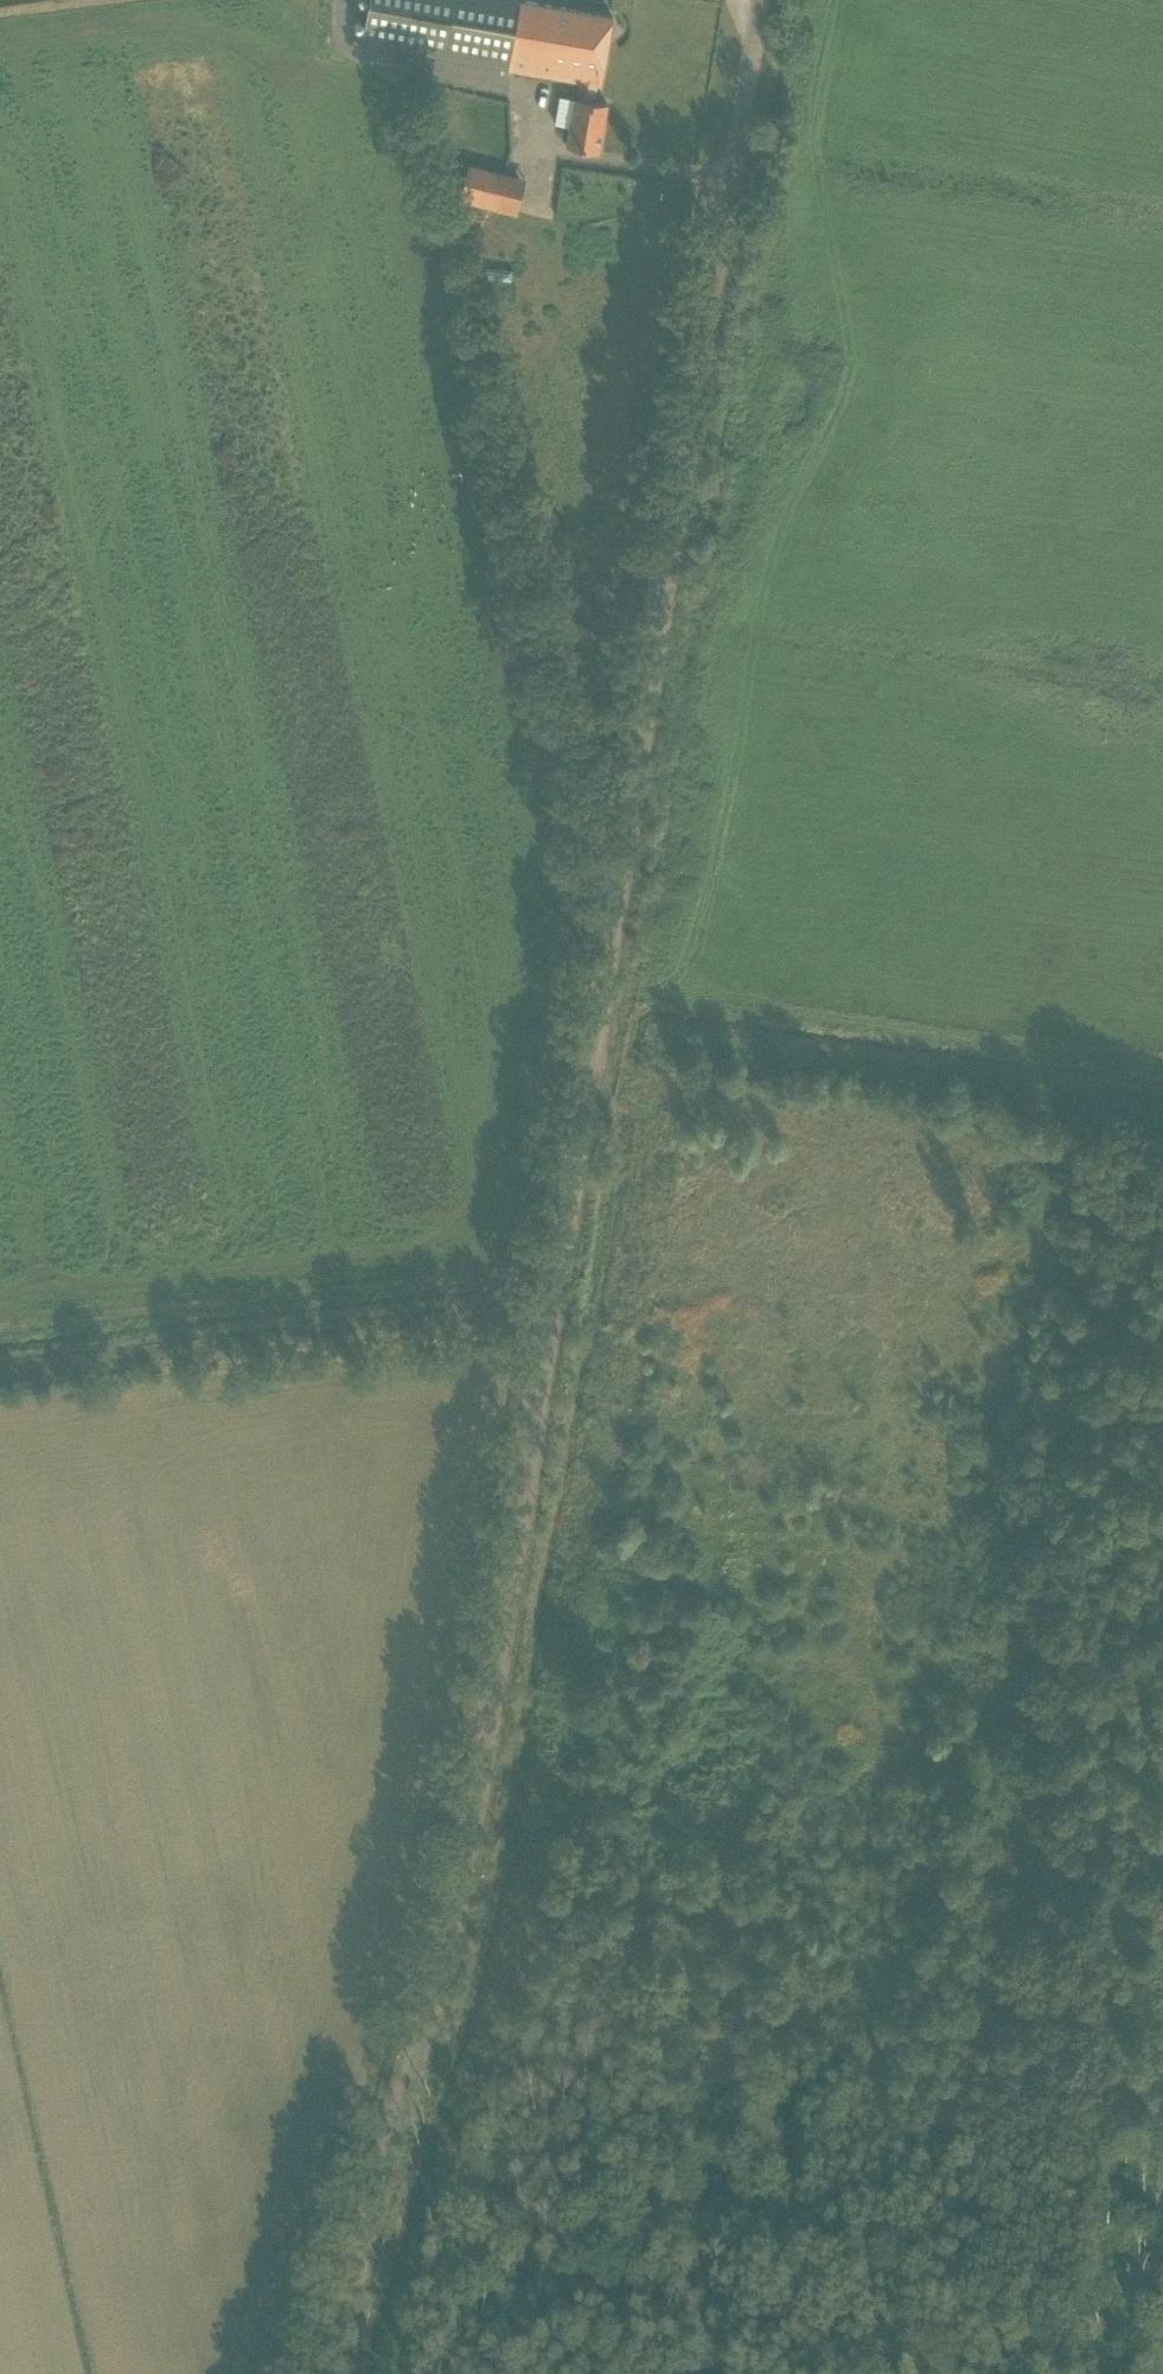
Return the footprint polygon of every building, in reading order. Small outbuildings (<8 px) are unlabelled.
[(362,41),(509,67),(521,0),(369,0),(362,41)] [(509,67),(584,81),(582,99),(578,99),(570,142),(576,143),(599,147),(607,103),(594,101),(598,82),(600,82),(612,15),(560,6),(524,0),(521,0),(509,67)] [(517,214),(523,187),(505,182),(494,179),(486,177),(479,204),(517,214)]
